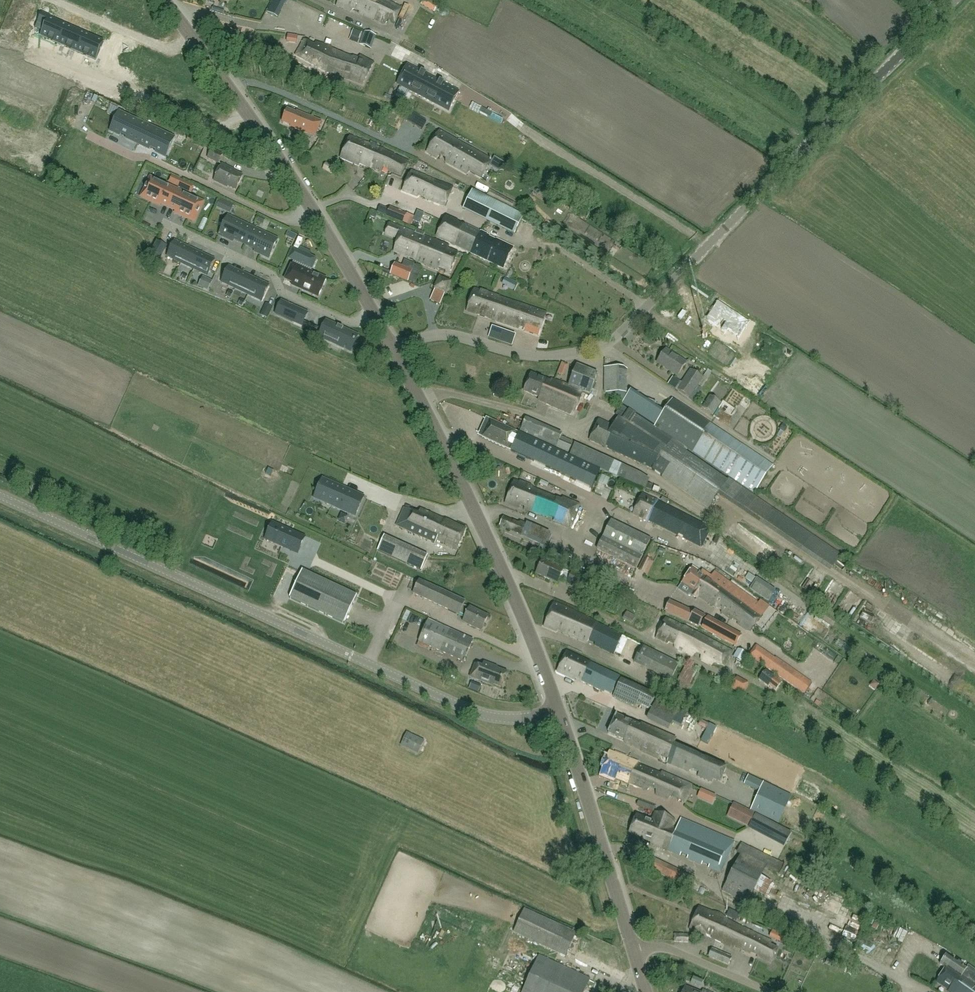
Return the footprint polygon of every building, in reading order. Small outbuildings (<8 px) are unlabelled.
[(123,10),(127,0),(100,0),(123,10)] [(267,12),(278,18),(288,0),(274,0),(267,12)] [(398,7),(382,0),(340,0),(337,6),(350,12),(354,9),(360,11),(359,13),(385,25),(388,21),(395,24),(401,9),(398,7)] [(438,6),(428,0),(424,0),(421,5),(434,12),(438,6)] [(41,37),(59,45),(68,26),(51,19),(52,17),(42,13),(38,23),(45,27),(41,37)] [(68,26),(59,45),(78,53),(86,34),(68,26)] [(365,32),(360,44),(371,48),(376,36),(365,32)] [(104,42),(86,34),(78,53),(96,61),(104,42)] [(287,45),(296,46),(297,37),(288,36),(287,45)] [(321,69),(332,49),(331,47),(316,41),(314,44),(306,39),(305,38),(304,39),(295,53),(321,69)] [(332,49),(321,69),(327,72),(363,85),(374,64),(360,56),(359,60),(344,55),(332,49)] [(408,66),(398,85),(423,98),(433,79),(408,66)] [(433,79),(423,98),(449,112),(459,93),(433,79)] [(458,113),(464,101),(457,98),(452,110),(458,113)] [(295,113),(287,110),(282,122),(290,125),(290,127),(314,137),(321,121),(296,111),(295,113)] [(138,144),(147,126),(120,114),(111,132),(121,136),(122,134),(127,137),(126,139),(138,144)] [(171,146),(174,139),(147,126),(138,144),(151,150),(151,148),(157,150),(156,152),(166,157),(169,150),(171,146)] [(491,160),(439,131),(427,152),(437,158),(441,156),(446,159),(445,162),(467,174),(470,172),(481,178),(491,160)] [(371,168),(380,149),(377,147),(378,145),(371,142),(370,144),(368,143),(350,136),(341,158),(359,166),(359,164),(371,168)] [(380,149),(371,168),(381,172),(383,168),(389,170),(389,172),(402,178),(408,162),(380,149)] [(218,163),(222,155),(211,150),(207,158),(218,163)] [(334,167),(326,163),(323,168),(332,172),(334,167)] [(236,191),(243,176),(231,170),(232,169),(222,165),(214,182),(227,188),(228,187),(236,191)] [(444,206),(453,187),(412,171),(403,191),(417,197),(419,196),(444,206)] [(170,207),(178,191),(154,179),(145,198),(162,206),(163,204),(170,207)] [(180,187),(182,182),(176,179),(174,184),(180,187)] [(185,190),(188,184),(182,182),(180,187),(185,190)] [(177,212),(194,220),(202,202),(178,191),(170,207),(178,211),(177,212)] [(485,197),(511,210),(513,205),(488,191),(485,197)] [(467,202),(462,212),(516,236),(524,218),(477,196),(473,205),(467,202)] [(229,209),(232,204),(221,199),(217,206),(222,208),(223,206),(229,209)] [(390,208),(387,216),(402,223),(406,215),(390,208)] [(462,226),(457,223),(458,222),(446,216),(437,236),(452,244),(452,245),(503,269),(513,248),(464,223),(462,226)] [(234,239),(245,244),(252,228),(229,217),(220,235),(233,241),(234,239)] [(415,232),(390,223),(385,234),(397,239),(394,252),(414,259),(413,260),(415,260),(424,237),(425,234),(416,230),(416,231),(415,232)] [(278,240),(252,228),(245,244),(257,249),(256,252),(269,258),(278,240)] [(449,274),(455,261),(457,254),(458,253),(447,249),(448,246),(424,237),(415,260),(437,269),(438,267),(447,271),(446,273),(449,274)] [(158,242),(152,255),(161,259),(167,247),(158,242)] [(168,257),(182,263),(189,248),(176,242),(168,257)] [(182,263),(195,270),(202,254),(189,248),(182,263)] [(298,251),(294,261),(312,269),(316,259),(298,251)] [(195,270),(208,276),(216,260),(202,254),(195,270)] [(293,264),(286,280),(293,283),(292,285),(318,297),(326,280),(307,271),(306,272),(302,269),(302,268),(293,264)] [(391,274),(408,281),(412,271),(395,264),(391,274)] [(236,289),(243,273),(230,267),(223,283),(236,289)] [(249,295),(256,280),(243,273),(236,289),(249,295)] [(211,280),(202,276),(198,286),(207,290),(211,280)] [(505,288),(509,281),(500,276),(496,284),(505,288)] [(430,300),(440,305),(445,294),(446,294),(451,284),(440,278),(435,289),(430,300)] [(249,295),(263,301),(270,286),(256,280),(249,295)] [(474,289),(466,311),(519,329),(520,326),(525,328),(523,334),(537,339),(546,312),(487,292),(486,293),(474,289)] [(302,326),(307,313),(298,309),(298,310),(289,306),(289,305),(282,302),(276,314),(302,326)] [(749,323),(717,302),(705,320),(737,341),(749,323)] [(338,327),(327,322),(320,337),(333,343),(333,342),(341,345),(340,346),(351,351),(354,344),(355,342),(357,336),(343,330),(338,328),(338,327)] [(677,376),(686,363),(666,350),(657,363),(677,376)] [(738,359),(730,371),(757,389),(764,377),(738,359)] [(604,393),(624,393),(624,368),(609,368),(609,361),(605,361),(604,393)] [(531,374),(524,391),(539,398),(538,400),(568,413),(569,410),(575,412),(584,393),(590,395),(598,374),(577,365),(571,379),(569,385),(561,382),(561,383),(551,379),(550,382),(531,374)] [(691,371),(677,391),(688,399),(689,398),(702,378),(691,371)] [(724,380),(714,390),(731,408),(741,399),(724,380)] [(709,395),(702,407),(713,415),(721,403),(709,395)] [(654,426),(687,449),(754,494),(772,466),(673,399),(654,426)] [(687,449),(654,426),(622,406),(621,406),(615,415),(618,418),(613,426),(599,420),(589,441),(628,459),(631,458),(637,460),(636,462),(652,470),(708,508),(717,496),(800,553),(830,573),(842,556),(728,478),(727,480),(685,451),(687,449)] [(758,407),(746,414),(751,421),(762,414),(758,407)] [(567,454),(572,443),(561,438),(562,434),(525,418),(520,431),(567,454)] [(490,420),(482,437),(507,449),(508,448),(511,449),(511,450),(592,488),(600,471),(490,420)] [(645,489),(650,477),(575,443),(569,455),(645,489)] [(359,509),(351,505),(355,496),(341,490),(342,487),(325,480),(318,496),(333,503),(332,506),(356,517),(359,509)] [(519,483),(514,480),(505,503),(518,508),(520,504),(525,506),(525,509),(547,518),(549,516),(554,518),(554,521),(570,527),(579,504),(563,498),(561,501),(557,499),(557,498),(535,489),(532,486),(520,481),(519,483)] [(598,480),(595,487),(600,489),(603,482),(598,480)] [(660,502),(642,494),(633,514),(648,522),(648,521),(677,535),(679,533),(684,535),(684,538),(702,546),(711,529),(666,505),(668,501),(662,498),(660,502)] [(419,514),(404,508),(396,526),(435,543),(437,539),(446,544),(445,546),(457,551),(466,529),(421,509),(419,514)] [(342,514),(338,521),(345,524),(348,517),(342,514)] [(519,524),(503,517),(499,526),(521,536),(526,524),(520,521),(519,524)] [(636,569),(650,540),(611,521),(597,549),(636,569)] [(273,524),(266,540),(297,554),(304,538),(273,524)] [(522,540),(547,546),(551,533),(525,527),(522,540)] [(428,556),(385,535),(378,550),(421,570),(428,556)] [(564,570),(564,569),(543,559),(536,574),(557,584),(560,579),(564,570)] [(363,587),(376,592),(378,587),(390,592),(397,575),(382,569),(383,566),(373,562),(363,587)] [(701,574),(693,568),(682,583),(700,596),(700,597),(715,608),(718,608),(722,611),(721,612),(732,620),(733,619),(738,622),(737,624),(748,631),(750,632),(769,606),(760,599),(758,603),(715,572),(711,577),(702,571),(701,574)] [(344,624),(357,596),(302,571),(290,598),(344,624)] [(569,580),(567,583),(567,584),(582,591),(587,579),(573,572),(569,580)] [(748,573),(745,578),(752,583),(755,578),(748,573)] [(469,608),(463,606),(465,601),(419,580),(413,594),(459,615),(459,613),(466,616),(463,622),(481,631),(488,617),(470,608),(469,608)] [(611,591),(592,581),(588,589),(607,599),(611,591)] [(771,603),(777,592),(755,581),(749,591),(771,603)] [(669,602),(665,612),(699,627),(700,626),(705,617),(697,612),(695,611),(694,613),(669,602)] [(554,603),(544,626),(556,631),(557,630),(564,634),(586,642),(589,640),(595,643),(595,646),(613,655),(615,652),(622,636),(554,603)] [(862,615),(859,619),(866,623),(869,619),(862,615)] [(705,617),(700,626),(735,645),(740,636),(705,617)] [(725,666),(732,651),(693,631),(665,618),(655,638),(693,656),(696,653),(701,656),(701,659),(712,665),(714,662),(725,666)] [(463,662),(473,640),(428,620),(419,642),(463,662)] [(738,649),(733,657),(742,663),(747,654),(738,649)] [(614,697),(622,677),(567,651),(557,672),(574,680),(576,679),(581,681),(581,682),(605,694),(608,692),(612,694),(613,697),(614,697)] [(776,658),(768,669),(804,694),(813,683),(776,658)] [(493,667),(493,666),(484,663),(482,667),(475,664),(470,678),(493,686),(493,685),(501,688),(507,673),(493,667)] [(697,672),(685,666),(685,667),(682,672),(678,680),(689,686),(697,672)] [(776,691),(782,682),(766,670),(758,680),(768,687),(769,686),(776,691)] [(642,690),(621,680),(614,697),(635,707),(642,690)] [(741,694),(744,689),(732,684),(730,690),(741,694)] [(851,722),(855,715),(851,712),(847,720),(851,722)] [(640,725),(616,715),(608,733),(627,741),(626,743),(641,750),(641,751),(659,759),(661,755),(668,758),(667,762),(689,772),(689,771),(692,769),(699,772),(697,776),(712,783),(713,779),(720,782),(726,768),(705,758),(705,759),(675,745),(677,739),(641,724),(640,725)] [(698,726),(705,730),(708,724),(700,721),(698,726)] [(400,746),(420,755),(427,742),(407,732),(400,746)] [(661,774),(640,765),(639,764),(609,752),(600,775),(615,780),(617,776),(623,778),(622,780),(648,790),(650,787),(656,790),(656,795),(668,799),(672,796),(685,802),(692,786),(662,772),(661,774)] [(791,796),(748,775),(744,785),(759,792),(751,809),(779,823),(791,796)] [(698,798),(712,804),(716,796),(701,790),(698,798)] [(745,809),(734,804),(728,816),(749,826),(755,814),(745,809)] [(673,828),(676,820),(656,812),(652,821),(637,815),(630,833),(652,842),(651,844),(678,856),(680,851),(687,854),(685,860),(701,866),(704,862),(710,864),(708,869),(722,875),(736,842),(681,819),(677,830),(673,828)] [(740,856),(722,891),(747,904),(765,869),(740,856)] [(659,862),(655,870),(656,871),(662,874),(666,865),(659,862)] [(681,873),(676,881),(691,888),(695,880),(681,873)] [(844,913),(847,906),(843,904),(845,898),(840,895),(834,909),(844,913)] [(735,948),(744,929),(729,922),(720,915),(715,913),(711,913),(699,907),(689,929),(705,936),(707,934),(712,936),(712,938),(733,949),(734,947),(735,948)] [(740,914),(730,909),(726,917),(736,922),(740,914)] [(565,956),(575,933),(524,910),(514,932),(565,956)] [(744,929),(735,948),(741,950),(750,954),(753,951),(758,954),(758,957),(771,964),(778,949),(770,945),(772,942),(744,929)] [(674,934),(674,943),(683,943),(682,941),(689,941),(688,934),(680,934),(674,934)] [(792,949),(795,941),(786,937),(782,945),(792,949)] [(728,966),(732,957),(712,949),(709,957),(728,966)] [(590,979),(539,956),(523,991),(584,991),(590,979)] [(947,956),(940,965),(945,969),(935,983),(948,991),(974,991),(974,971),(968,966),(966,969),(947,956)] [(699,988),(702,982),(692,978),(690,984),(699,988)]
